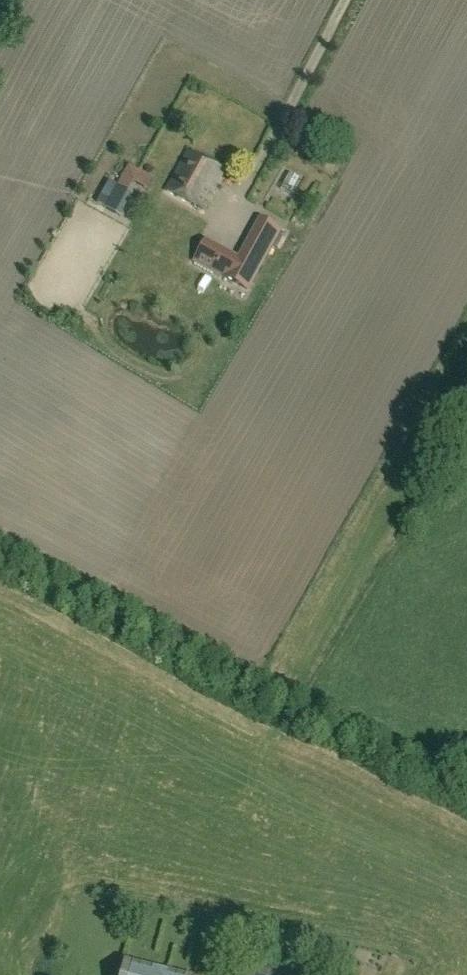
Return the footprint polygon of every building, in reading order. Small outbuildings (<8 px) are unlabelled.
[(186,153),(167,191),(203,209),(222,170),(186,153)] [(220,175),(214,192),(229,197),(235,180),(220,175)] [(193,260),(248,290),(260,268),(205,238),(193,260)] [(240,974),(296,974),(247,957),(240,974)]
